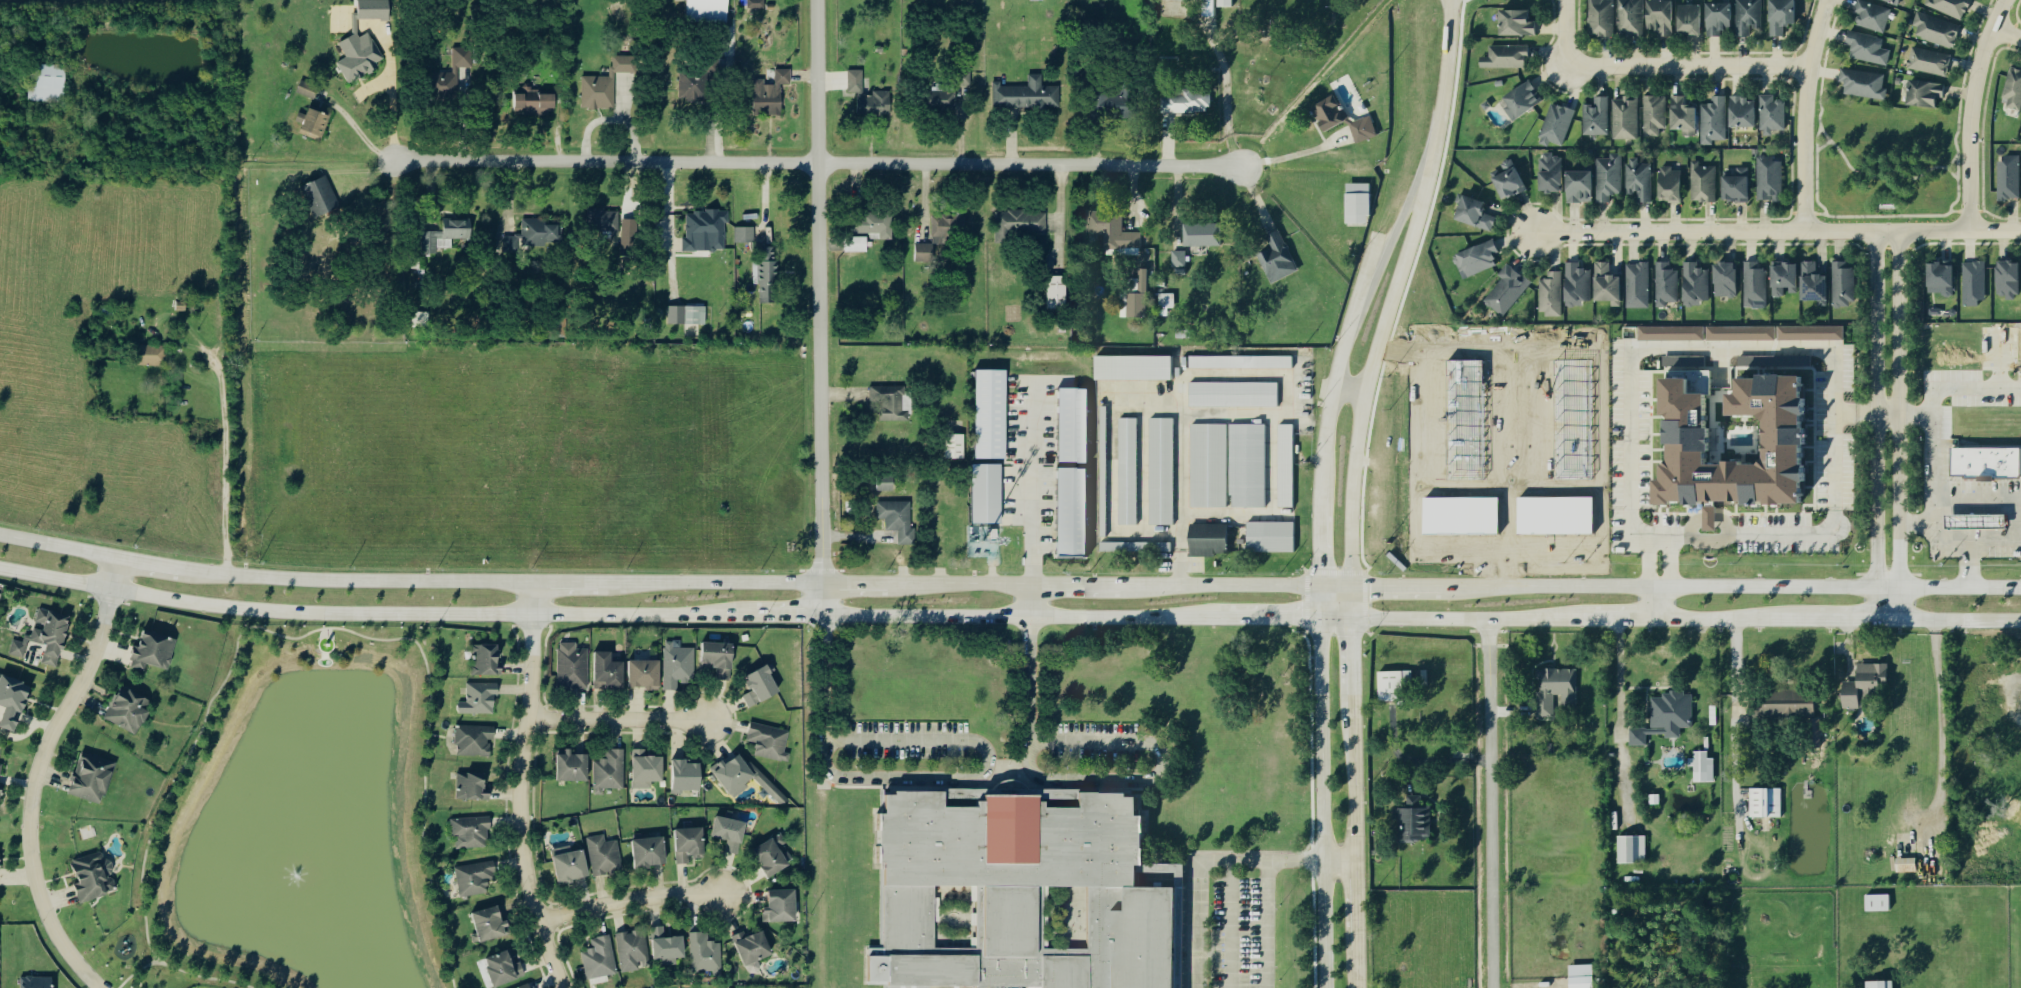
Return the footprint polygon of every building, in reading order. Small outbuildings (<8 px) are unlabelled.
[(357,0),(387,0),(387,19),(357,20),(357,0)] [(686,27),(686,0),(727,0),(727,27),(686,27)] [(747,9),(747,0),(764,0),(764,9),(747,9)] [(1202,16),(1202,0),(1214,0),(1214,16),(1202,16)] [(1590,34),(1615,35),(1615,0),(1591,0),(1590,34)] [(1620,35),(1645,35),(1645,0),(1620,0),(1620,35)] [(1677,0),(1676,0),(1651,0),(1650,35),(1676,36),(1677,0)] [(1738,35),(1752,35),(1752,27),(1763,27),(1763,0),(1738,0),(1738,35)] [(1786,35),(1786,25),(1799,25),(1799,0),(1772,0),(1772,35),(1786,35)] [(1861,13),(1858,24),(1885,32),(1893,8),(1867,0),(1859,0),(1855,11),(1861,13)] [(1927,4),(1965,20),(1973,0),(1929,0),(1927,4)] [(1735,2),(1710,2),(1711,36),(1724,35),(1723,28),(1736,28),(1735,2)] [(1682,35),(1705,34),(1704,3),(1681,4),(1682,35)] [(1504,34),(1540,33),(1539,21),(1535,21),(1534,8),(1504,9),(1504,34)] [(1957,47),(1964,25),(1918,10),(1914,24),(1920,27),(1917,35),(1957,47)] [(1854,44),(1851,57),(1889,64),(1892,49),(1880,47),(1882,36),(1850,30),(1847,43),(1854,44)] [(385,59),(371,32),(361,37),(359,32),(340,42),(348,57),(339,62),(351,84),(380,68),(378,63),(385,59)] [(1530,44),(1490,44),(1490,56),(1483,56),(1483,66),(1530,67),(1530,44)] [(1948,76),(1953,54),(1914,45),(1908,67),(1948,76)] [(461,92),(460,67),(475,67),(475,47),(455,47),(455,72),(434,72),(434,93),(461,92)] [(583,76),(584,108),(617,108),(616,72),(638,72),(638,56),(614,56),(615,67),(611,67),(611,76),(583,76)] [(27,101),(28,63),(63,64),(63,102),(27,101)] [(2012,65),(2003,96),(2009,98),(2007,106),(2020,110),(2020,68),(2012,65)] [(756,115),(784,115),(784,84),(793,84),(792,68),(777,69),(777,84),(767,85),(767,78),(755,79),(756,115)] [(1847,81),(1846,94),(1888,98),(1888,88),(1884,88),(1885,72),(1841,68),(1840,80),(1847,81)] [(709,100),(709,71),(682,70),(681,99),(709,100)] [(1061,107),(1061,85),(1044,85),(1044,73),(1030,73),(1030,86),(1002,86),(1002,81),(995,81),(995,107),(1061,107)] [(892,114),(892,90),(874,90),(874,95),(865,95),(865,77),(849,77),(849,92),(860,92),(860,114),(892,114)] [(1947,84),(1914,77),(1909,102),(1942,109),(1947,84)] [(1516,121),(1546,100),(1532,79),(1501,99),(1516,121)] [(320,86),(302,81),(298,93),(317,98),(320,86)] [(517,93),(517,114),(558,114),(558,93),(541,93),(541,87),(525,87),(525,93),(517,93)] [(957,87),(932,87),(931,108),(957,108),(957,87)] [(1134,117),(1133,88),(1097,90),(1098,112),(1113,112),(1114,118),(1134,117)] [(1165,112),(1212,111),(1211,89),(1164,90),(1165,112)] [(1337,94),(1315,106),(1329,131),(1351,119),(1337,94)] [(1763,135),(1774,135),(1774,129),(1787,129),(1787,99),(1776,99),(1776,94),(1762,94),(1763,135)] [(1614,99),(1614,138),(1638,138),(1638,95),(1624,96),(1624,99),(1614,99)] [(1667,127),(1666,95),(1643,95),(1644,135),(1660,135),(1659,127),(1667,127)] [(1672,129),(1683,129),(1683,135),(1699,135),(1700,106),(1687,105),(1687,95),(1673,95),(1672,129)] [(1728,139),(1727,95),(1712,95),(1713,103),(1701,103),(1702,144),(1715,144),(1715,140),(1728,139)] [(1610,134),(1609,96),(1596,96),(1596,104),(1585,104),(1585,134),(1610,134)] [(1759,126),(1759,97),(1733,97),(1733,126),(1759,126)] [(1480,105),(1486,101),(1490,106),(1484,111),(1480,105)] [(1552,140),(1564,145),(1577,110),(1554,101),(1539,142),(1550,146),(1552,140)] [(301,133),(323,141),(332,115),(311,107),(309,115),(301,112),(298,121),(305,123),(301,133)] [(1358,142),(1379,135),(1373,115),(1351,122),(1358,142)] [(1623,152),(1611,152),(1611,158),(1598,157),(1597,201),(1611,202),(1612,194),(1622,194),(1623,152)] [(1565,191),(1566,154),(1543,153),(1543,191),(1565,191)] [(2000,199),(2020,199),(2020,160),(2020,155),(2006,155),(2007,160),(1999,161),(2000,199)] [(1515,156),(1502,162),(1507,171),(1496,176),(1508,200),(1531,188),(1515,156)] [(1784,200),(1785,157),(1759,156),(1758,199),(1784,200)] [(1652,163),(1639,163),(1639,157),(1628,157),(1627,193),(1638,194),(1638,201),(1651,201),(1652,163)] [(1692,200),(1716,201),(1717,166),(1700,165),(1701,160),(1693,160),(1692,200)] [(1674,165),(1660,166),(1660,201),(1685,200),(1685,170),(1674,170),(1674,165)] [(1725,200),(1751,201),(1752,167),(1739,166),(1738,176),(1726,175),(1725,200)] [(1596,170),(1570,170),(1569,202),(1596,202),(1596,170)] [(317,218),(342,207),(329,175),(303,186),(317,218)] [(1349,182),(1349,222),(1373,222),(1373,182),(1349,182)] [(1460,221),(1495,229),(1498,216),(1487,214),(1491,200),(1466,194),(1460,221)] [(591,209),(590,232),(621,233),(621,210),(591,209)] [(727,247),(727,222),(731,222),(731,211),(688,210),(688,237),(684,237),(684,250),(699,250),(699,247),(727,247)] [(1048,211),(998,211),(997,235),(1048,235),(1048,211)] [(1142,231),(1124,231),(1124,211),(1088,211),(1088,233),(1106,233),(1106,247),(1142,247),(1142,231)] [(882,233),(882,239),(894,239),(895,213),(855,212),(854,233),(882,233)] [(917,244),(918,262),(947,261),(946,239),(960,238),(959,215),(933,215),(934,243),(917,244)] [(423,231),(424,255),(439,254),(439,248),(454,248),(454,239),(474,238),(473,219),(445,219),(446,231),(423,231)] [(505,248),(562,248),(562,224),(545,224),(545,219),(524,219),(524,235),(505,235),(505,248)] [(623,253),(643,254),(644,219),(624,219),(623,253)] [(1185,223),(1185,246),(1222,245),(1222,222),(1185,223)] [(756,226),(738,226),(737,243),(756,243),(756,226)] [(1274,283),(1301,270),(1282,229),(1267,235),(1273,248),(1260,253),(1274,283)] [(870,252),(869,236),(847,236),(848,252),(870,252)] [(1457,254),(1467,277),(1500,265),(1496,254),(1502,251),(1497,239),(1457,254)] [(763,303),(780,302),(778,246),(761,247),(763,303)] [(1187,266),(1187,250),(1173,250),(1173,266),(1187,266)] [(1760,260),(1745,261),(1746,307),(1768,306),(1767,268),(1760,268),(1760,260)] [(1830,275),(1821,275),(1821,260),(1805,260),(1805,299),(1820,299),(1820,305),(1831,304),(1830,275)] [(1999,261),(2000,294),(2008,294),(2008,299),(2020,299),(2020,264),(2020,260),(1999,261)] [(1592,268),(1582,268),(1582,261),(1567,261),(1568,304),(1593,303),(1592,268)] [(1624,299),(1624,273),(1612,273),(1612,261),(1597,261),(1598,300),(1624,299)] [(1671,261),(1657,261),(1657,306),(1667,306),(1667,301),(1678,301),(1679,269),(1671,269),(1671,261)] [(1684,261),(1686,304),(1711,303),(1710,267),(1700,268),(1700,261),(1684,261)] [(1801,292),(1802,262),(1775,261),(1774,295),(1788,296),(1788,292),(1801,292)] [(1835,304),(1857,304),(1857,261),(1834,262),(1835,304)] [(1957,261),(1931,261),(1930,293),(1956,294),(1957,261)] [(1986,261),(1964,261),(1964,304),(1986,304),(1986,261)] [(1505,316),(1534,282),(1510,262),(1500,274),(1504,278),(1485,300),(1505,316)] [(1626,262),(1627,307),(1650,307),(1650,262),(1626,262)] [(1717,296),(1740,296),(1740,262),(1717,262),(1717,296)] [(1149,316),(1150,268),(1141,267),(1140,292),(1123,291),(1122,315),(1149,316)] [(1563,270),(1549,270),(1549,278),(1541,278),(1541,314),(1563,314),(1563,270)] [(1050,308),(1068,309),(1069,276),(1051,276),(1050,308)] [(670,323),(708,324),(708,306),(671,305),(670,323)] [(1707,325),(1640,326),(1640,339),(1707,339),(1707,325)] [(1709,326),(1709,340),(1777,339),(1777,325),(1709,326)] [(1846,339),(1846,325),(1779,325),(1779,339),(1846,339)] [(166,366),(166,345),(140,345),(140,365),(166,366)] [(1813,503),(1813,480),(1815,480),(1815,405),(1813,405),(1813,376),(1739,376),(1739,415),(1776,414),(1776,463),(1718,463),(1718,393),(1713,393),(1713,367),(1707,367),(1707,355),(1664,355),(1664,414),(1678,414),(1678,463),(1673,463),(1673,480),(1658,480),(1658,503),(1813,503)] [(1172,356),(1172,381),(1095,381),(1095,356),(1172,356)] [(1291,356),(1291,368),(1188,369),(1188,356),(1291,356)] [(1483,479),(1448,480),(1447,360),(1483,360),(1483,479)] [(1592,361),(1592,479),(1554,479),(1554,361),(1592,361)] [(1008,459),(1009,370),(979,369),(978,458),(1008,459)] [(1187,406),(1188,382),(1277,382),(1277,406),(1187,406)] [(910,421),(911,411),(905,411),(906,386),(872,385),(871,404),(883,404),(882,420),(910,421)] [(1087,389),(1087,461),(1058,461),(1057,389),(1087,389)] [(1118,524),(1118,417),(1136,417),(1136,524),(1118,524)] [(1149,419),(1173,419),(1173,524),(1149,524),(1149,419)] [(1266,423),(1231,424),(1231,507),(1267,506),(1266,423)] [(1190,506),(1190,424),(1226,424),(1226,506),(1190,506)] [(1277,424),(1293,425),(1292,506),(1276,506),(1277,424)] [(948,458),(966,459),(967,434),(948,434),(948,458)] [(1958,446),(1958,476),(2020,477),(2020,447),(1958,446)] [(1004,464),(975,464),(976,524),(1005,523),(1004,464)] [(1664,479),(1673,479),(1672,464),(1664,464),(1664,479)] [(1056,555),(1056,468),(1086,468),(1085,555),(1056,555)] [(896,490),(896,474),(879,474),(879,491),(896,490)] [(1518,497),(1592,497),(1593,534),(1519,534),(1518,497)] [(1499,498),(1499,534),(1424,534),(1423,498),(1499,498)] [(912,501),(878,502),(879,519),(887,518),(888,531),(900,530),(900,545),(917,544),(917,528),(913,529),(912,501)] [(1707,530),(1719,530),(1720,507),(1707,506),(1707,530)] [(2011,528),(2011,513),(1950,515),(1950,529),(2011,528)] [(1246,522),(1292,522),(1293,552),(1246,552),(1246,522)] [(1190,524),(1227,524),(1227,552),(1190,552),(1190,524)] [(1099,542),(1169,542),(1169,552),(1099,552),(1099,542)] [(73,616),(40,609),(37,622),(46,624),(45,630),(35,628),(33,636),(26,634),(24,642),(14,640),(10,655),(27,658),(31,641),(48,645),(43,663),(58,667),(62,649),(65,649),(73,616)] [(171,670),(178,638),(145,630),(142,647),(135,646),(130,667),(147,671),(149,665),(171,670)] [(665,690),(681,690),(681,682),(696,681),(696,647),(682,647),(682,641),(665,641),(665,690)] [(590,688),(590,649),(579,648),(579,643),(560,642),(559,688),(590,688)] [(736,643),(705,642),(704,663),(717,664),(717,679),(734,680),(736,643)] [(502,645),(474,644),(473,675),(502,675),(502,645)] [(614,652),(596,652),(596,687),(626,688),(627,662),(614,662),(614,652)] [(662,661),(632,660),(631,688),(662,689),(662,661)] [(773,675),(778,672),(772,663),(747,678),(754,691),(745,696),(752,709),(783,692),(773,675)] [(1846,681),(1846,708),(1864,708),(1863,695),(1885,694),(1885,681),(1891,681),(1891,663),(1860,664),(1861,681),(1846,681)] [(1578,668),(1539,668),(1539,717),(1556,717),(1556,695),(1578,695),(1578,668)] [(1404,700),(1404,686),(1414,686),(1414,670),(1381,671),(1382,701),(1404,700)] [(1,728),(19,733),(33,684),(0,675),(0,705),(8,707),(1,728)] [(460,702),(460,714),(496,713),(496,697),(501,697),(500,683),(468,683),(468,702),(460,702)] [(105,718),(140,735),(151,711),(147,709),(152,700),(123,686),(114,704),(113,703),(105,718)] [(1753,718),(1818,717),(1818,689),(1775,690),(1776,700),(1752,700),(1753,718)] [(1631,728),(1631,745),(1648,745),(1648,735),(1682,735),(1682,727),(1694,727),(1694,691),(1665,691),(1665,697),(1652,697),(1652,728),(1631,728)] [(756,755),(790,763),(792,753),(787,752),(792,731),(752,722),(748,741),(759,743),(756,755)] [(457,756),(492,757),(492,740),(496,740),(497,726),(458,725),(457,756)] [(596,794),(607,794),(607,789),(626,789),(626,749),(608,749),(608,760),(596,760),(596,794)] [(653,789),(654,782),(665,782),(666,756),(649,756),(649,749),(635,749),(634,788),(653,789)] [(1696,766),(1696,782),(1714,782),(1715,751),(1697,751),(1697,757),(1690,757),(1690,766),(1696,766)] [(106,804),(117,761),(82,752),(70,795),(106,804)] [(591,753),(568,753),(568,754),(559,754),(559,781),(590,782),(591,753)] [(741,753),(730,765),(723,759),(711,772),(738,798),(756,779),(783,805),(790,799),(741,753)] [(703,792),(704,764),(688,764),(688,760),(675,759),(674,791),(703,792)] [(492,793),(486,794),(486,774),(458,774),(458,800),(492,799),(492,793)] [(1183,879),(1181,987),(868,987),(872,787),(1136,792),(1135,878),(1183,879)] [(1752,818),(1784,817),(1783,787),(1751,788),(1752,818)] [(1432,807),(1423,807),(1423,795),(1408,795),(1408,807),(1395,807),(1395,826),(1405,826),(1405,839),(1433,839),(1432,807)] [(490,816),(452,817),(453,834),(458,834),(458,848),(491,847),(490,816)] [(714,837),(729,841),(727,850),(742,854),(748,823),(718,816),(714,837)] [(678,863),(691,863),(691,855),(706,855),(705,826),(677,827),(678,863)] [(789,842),(783,832),(754,849),(771,876),(796,861),(790,850),(786,853),(782,846),(789,842)] [(619,839),(608,841),(606,833),(588,837),(596,876),(625,870),(619,839)] [(1620,835),(1619,862),(1647,863),(1648,836),(1620,835)] [(636,866),(668,864),(667,836),(635,838),(636,866)] [(593,876),(586,848),(574,851),(572,845),(553,849),(561,884),(593,876)] [(73,860),(81,882),(76,883),(82,902),(118,891),(112,874),(117,873),(112,858),(107,860),(103,850),(73,860)] [(1899,857),(1898,871),(1919,872),(1919,858),(1899,857)] [(461,897),(490,892),(488,878),(498,876),(496,860),(457,866),(461,897)] [(798,920),(798,888),(771,889),(771,906),(765,906),(765,921),(798,920)] [(1869,910),(1892,909),(1892,894),(1868,894),(1869,910)] [(505,921),(500,904),(474,912),(483,942),(513,932),(509,920),(505,921)] [(667,936),(666,926),(654,926),(655,958),(687,957),(686,935),(667,936)] [(618,933),(623,972),(643,969),(642,967),(651,965),(646,929),(618,933)] [(746,930),(734,935),(747,965),(775,953),(765,929),(749,935),(746,930)] [(710,931),(692,932),(693,971),(724,970),(723,941),(710,942),(710,931)] [(589,980),(619,973),(610,934),(592,938),(594,948),(582,951),(589,980)] [(487,957),(496,986),(527,976),(521,959),(515,961),(511,949),(487,957)] [(1596,963),(1572,964),(1573,987),(1597,987),(1596,963)] [(23,976),(23,987),(55,987),(55,976),(23,976)] [(1870,979),(1870,987),(1897,987),(1896,978),(1870,979)]
